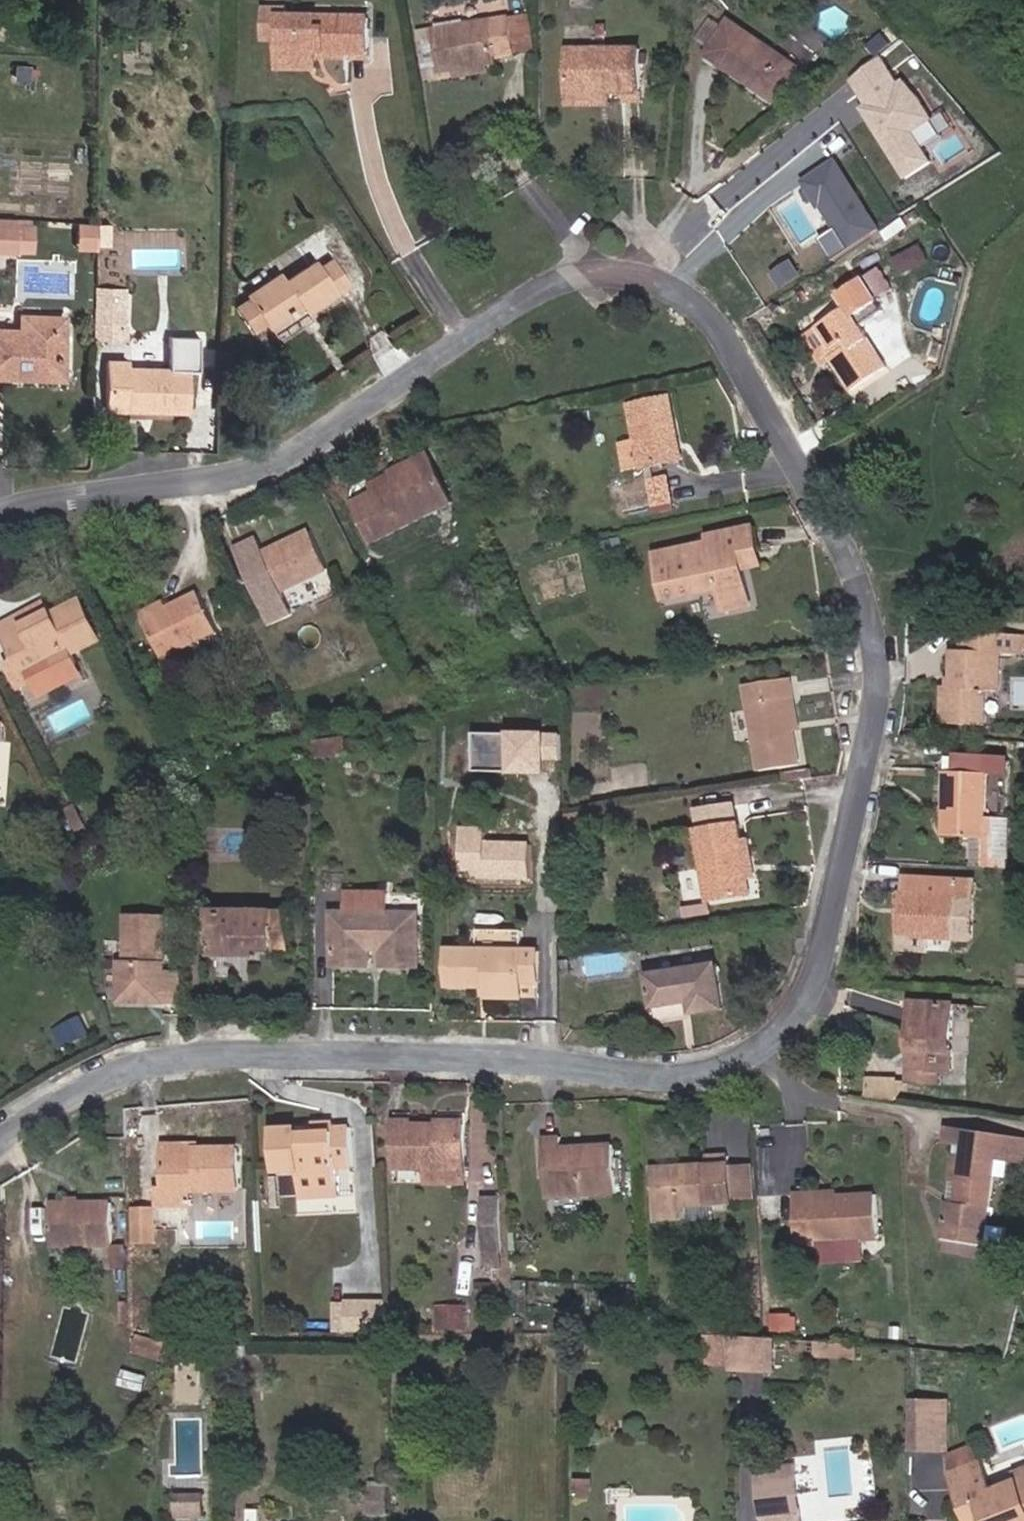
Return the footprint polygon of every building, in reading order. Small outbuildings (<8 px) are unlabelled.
[(281,10),(265,9),(265,40),(280,41),(281,17),(281,10)] [(537,50),(531,14),(511,17),(518,54),(537,50)] [(369,18),(281,17),(280,41),(280,58),(318,59),(318,53),(369,55),(369,18)] [(511,17),(433,30),(441,74),(455,72),(490,66),(500,65),(500,60),(519,57),(518,54),(511,17)] [(798,67),(727,20),(704,54),(775,102),(798,67)] [(896,66),(914,50),(904,39),(886,55),(896,66)] [(642,94),(642,50),(569,50),(570,93),(612,94),(624,94),(642,94)] [(847,79),(912,177),(940,159),(929,143),(944,133),(890,51),(847,79)] [(318,70),(318,59),(280,58),(280,69),(318,70)] [(490,66),(455,72),(456,80),(492,74),(490,66)] [(612,106),(612,94),(570,93),(570,106),(612,106)] [(642,94),(624,94),(624,101),(642,102),(642,94)] [(842,203),(819,166),(781,191),(798,218),(807,232),(803,235),(814,252),(857,226),(842,203)] [(863,222),(849,199),(842,203),(857,226),(863,222)] [(0,218),(0,250),(16,250),(17,226),(30,226),(31,219),(0,218)] [(807,232),(798,218),(793,220),(803,235),(807,232)] [(95,226),(76,224),(75,248),(95,249),(95,226)] [(30,251),(31,226),(30,226),(17,226),(16,250),(30,251)] [(918,241),(893,258),(903,273),(928,256),(918,241)] [(279,272),(245,295),(247,298),(234,306),(251,332),(264,323),(268,328),(287,315),(290,320),(295,316),(292,312),(300,307),(305,313),(349,284),(331,258),(319,266),(314,260),(283,280),(279,272)] [(880,268),(863,279),(876,300),(893,289),(880,268)] [(876,300),(863,279),(839,295),(848,308),(818,327),(836,354),(830,357),(853,391),(889,368),(861,327),(885,312),(876,300)] [(126,289),(94,289),(93,324),(125,325),(126,289)] [(25,379),(25,374),(57,375),(58,332),(54,332),(54,317),(21,316),(20,331),(0,331),(0,378),(25,379)] [(125,325),(93,324),(92,337),(125,339),(125,325)] [(836,354),(818,327),(813,331),(830,357),(836,354)] [(128,362),(108,362),(107,408),(151,409),(151,413),(187,414),(188,370),(127,368),(128,362)] [(685,460),(671,397),(630,406),(637,441),(620,444),(624,471),(685,460)] [(375,495),(356,504),(374,543),(454,504),(430,454),(391,473),(392,474),(397,485),(375,495)] [(392,474),(371,485),(375,495),(397,485),(392,474)] [(673,502),(668,476),(647,480),(652,506),(673,502)] [(737,565),(736,556),(759,551),(754,526),(707,536),(708,543),(656,554),(665,601),(718,589),(723,612),(752,607),(744,570),(743,564),(737,565)] [(570,539),(567,527),(561,529),(565,540),(570,539)] [(257,539),(234,549),(269,626),(293,615),(282,592),(329,570),(311,531),(263,553),(257,539)] [(763,567),(759,551),(736,556),(737,565),(743,564),(744,570),(763,567)] [(329,570),(282,592),(293,615),(341,594),(329,570)] [(218,631),(199,593),(167,608),(142,620),(161,659),(218,631)] [(0,626),(0,627),(16,659),(8,664),(20,689),(36,681),(33,674),(103,641),(82,600),(24,628),(19,617),(0,626)] [(142,620),(167,608),(164,602),(139,614),(142,620)] [(964,633),(964,651),(954,650),(952,687),(943,687),(942,724),(985,727),(986,691),(1001,692),(1002,654),(1023,655),(1023,651),(1023,635),(964,633)] [(581,671),(579,660),(565,665),(568,675),(581,671)] [(488,675),(467,680),(469,690),(490,685),(488,675)] [(800,766),(795,732),(790,700),(796,699),(793,681),(745,688),(758,772),(800,766)] [(800,731),(796,699),(790,700),(795,732),(800,731)] [(209,717),(203,718),(210,743),(216,741),(209,717)] [(348,754),(346,740),(336,741),(338,755),(348,754)] [(336,741),(328,742),(330,757),(338,755),(336,741)] [(330,757),(328,742),(314,745),(316,759),(330,757)] [(986,821),(988,774),(946,771),(944,804),(951,804),(950,834),(985,836),(986,821)] [(625,799),(624,791),(606,794),(606,802),(625,799)] [(591,803),(591,795),(570,796),(570,805),(591,803)] [(86,827),(74,804),(63,810),(75,833),(86,827)] [(951,804),(944,804),(942,834),(950,834),(951,804)] [(999,836),(1000,821),(986,821),(985,836),(999,836)] [(749,880),(743,840),(741,825),(696,832),(707,901),(746,895),(744,880),(749,880)] [(975,837),(973,863),(983,863),(985,838),(975,837)] [(750,839),(743,840),(749,880),(756,879),(750,839)] [(956,941),(959,898),(975,899),(975,881),(906,878),(905,893),(901,892),(899,938),(956,941)] [(420,967),(420,913),(388,913),(388,893),(348,892),(348,913),(333,912),(332,966),(369,967),(369,949),(382,950),(382,966),(420,967)] [(972,942),(975,899),(959,898),(956,941),(972,942)] [(290,912),(211,911),(210,955),(240,956),(240,949),(256,949),(289,950),(290,912)] [(168,917),(126,916),(126,962),(120,962),(119,1003),(133,1003),(138,999),(148,999),(153,1004),(167,1004),(167,972),(168,917)] [(477,950),(449,949),(448,987),(479,987),(479,983),(489,983),(489,987),(523,987),(523,982),(539,983),(539,950),(522,950),(522,931),(477,930),(477,950)] [(572,975),(571,960),(561,960),(562,975),(572,975)] [(727,1010),(719,964),(648,974),(653,1009),(685,1004),(685,1001),(690,1001),(692,1015),(727,1010)] [(182,972),(167,972),(167,1004),(182,1004),(182,972)] [(523,997),(523,987),(489,987),(489,996),(523,997)] [(956,1004),(913,1002),(911,1031),(916,1032),(915,1049),(910,1048),(909,1069),(941,1071),(953,1071),(956,1004)] [(909,1081),(867,1079),(866,1097),(898,1102),(911,1082),(940,1084),(941,1071),(909,1069),(909,1081)] [(297,1127),(277,1127),(280,1175),(299,1174),(300,1199),(341,1197),(340,1169),(355,1168),(354,1127),(337,1128),(337,1123),(317,1124),(318,1132),(297,1133),(297,1127)] [(466,1171),(467,1125),(396,1125),(395,1169),(425,1170),(466,1171)] [(945,1144),(956,1146),(942,1239),(1006,1250),(1009,1229),(991,1226),(992,1215),(996,1215),(997,1208),(993,1207),(998,1176),(1000,1161),(1006,1162),(1023,1165),(1023,1138),(947,1127),(945,1144)] [(619,1194),(616,1145),(564,1148),(563,1137),(544,1138),(546,1172),(551,1172),(552,1198),(619,1194)] [(238,1148),(197,1148),(197,1151),(165,1151),(165,1189),(158,1189),(158,1207),(191,1206),(191,1192),(239,1191),(238,1148)] [(705,1165),(652,1168),(655,1219),(685,1217),(685,1206),(736,1204),(736,1199),(734,1167),(733,1156),(705,1157),(705,1165)] [(1004,1177),(1006,1162),(1000,1161),(998,1176),(1004,1177)] [(753,1166),(734,1167),(736,1199),(755,1198),(753,1166)] [(466,1184),(466,1171),(425,1170),(426,1183),(466,1184)] [(281,1208),(279,1177),(270,1177),(272,1209),(281,1208)] [(880,1241),(878,1195),(839,1197),(839,1196),(813,1198),(813,1193),(794,1194),(797,1246),(814,1245),(862,1242),(880,1241)] [(501,1254),(501,1197),(483,1198),(484,1254),(501,1254)] [(115,1247),(114,1202),(52,1203),(52,1247),(115,1247)] [(156,1243),(155,1209),(133,1209),(134,1242),(156,1243)] [(864,1263),(862,1242),(814,1245),(815,1266),(864,1263)] [(501,1254),(484,1254),(484,1267),(501,1267),(501,1254)] [(387,1333),(386,1302),(346,1302),(346,1303),(346,1332),(387,1333)] [(346,1303),(335,1303),(335,1332),(346,1332),(346,1303)] [(450,1331),(450,1305),(435,1305),(439,1331),(450,1331)] [(464,1331),(464,1310),(464,1305),(450,1305),(450,1331),(464,1331)] [(476,1331),(476,1310),(464,1310),(464,1331),(476,1331)] [(659,1312),(648,1311),(647,1326),(658,1327),(659,1312)] [(790,1330),(790,1314),(772,1315),(773,1331),(790,1330)] [(165,1342),(141,1335),(136,1352),(160,1359),(165,1342)] [(729,1364),(729,1337),(709,1336),(709,1364),(729,1364)] [(761,1370),(763,1339),(729,1337),(729,1364),(729,1369),(761,1370)] [(776,1371),(779,1339),(763,1339),(761,1370),(776,1371)] [(831,1358),(832,1343),(816,1342),(815,1357),(831,1358)] [(858,1360),(859,1345),(832,1343),(831,1358),(858,1360)] [(949,1416),(949,1403),(914,1403),(913,1415),(949,1416)] [(949,1450),(949,1416),(913,1415),(913,1450),(949,1450)] [(1021,1481),(993,1492),(981,1464),(952,1475),(970,1520),(1023,1520),(1023,1480),(1021,1481)] [(796,1465),(758,1469),(763,1519),(773,1518),(773,1520),(802,1520),(796,1465)] [(591,1491),(591,1480),(575,1480),(575,1491),(579,1491),(589,1491),(591,1491)] [(388,1514),(389,1489),(369,1488),(368,1488),(367,1513),(388,1514)] [(194,1517),(194,1496),(177,1495),(177,1517),(194,1517)] [(203,1517),(203,1496),(194,1496),(194,1517),(203,1517)]
